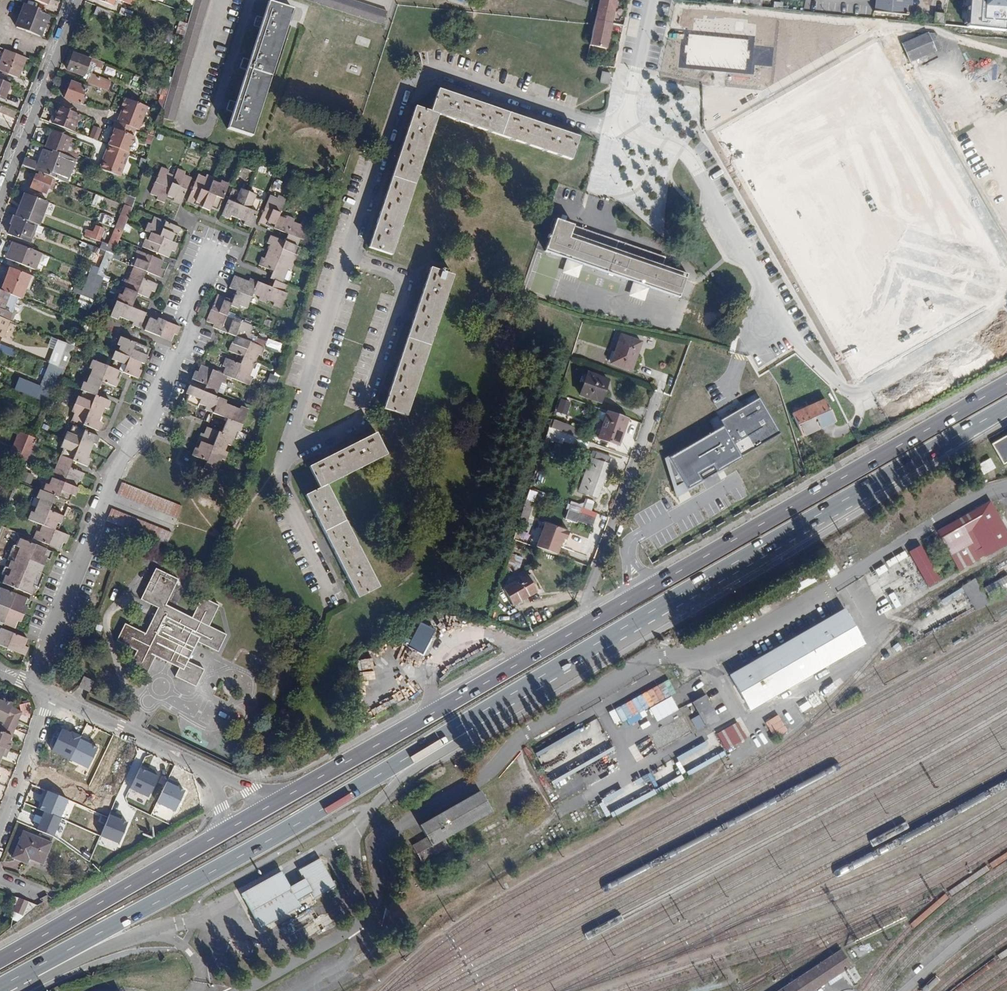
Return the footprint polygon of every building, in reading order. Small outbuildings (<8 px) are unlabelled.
[(162,118),(174,121),(208,0),(195,0),(162,118)] [(350,0),(309,0),(383,25),(387,12),(350,0)] [(594,19),(611,23),(615,0),(598,0),(594,19)] [(874,11),(905,14),(907,4),(907,0),(876,0),(874,11)] [(944,25),(957,26),(961,0),(948,0),(945,14),(944,25)] [(52,5),(42,1),(39,7),(50,11),(52,5)] [(293,10),(268,1),(263,19),(260,28),(250,59),(246,69),(238,95),(235,104),(227,129),(251,136),(293,10)] [(43,11),(25,4),(16,27),(41,37),(49,16),(42,13),(43,11)] [(107,19),(110,12),(97,6),(94,14),(107,19)] [(122,8),(119,14),(131,18),(133,12),(122,8)] [(944,25),(945,14),(935,13),(934,24),(944,25)] [(257,17),(254,26),(260,28),(263,19),(257,17)] [(606,49),(611,23),(594,19),(589,45),(606,49)] [(186,33),(187,23),(179,22),(178,32),(186,33)] [(935,50),(927,32),(903,43),(911,61),(935,50)] [(5,50),(0,63),(0,70),(19,78),(26,58),(5,50)] [(105,63),(74,51),(67,70),(84,77),(85,76),(89,63),(95,66),(103,68),(105,63)] [(246,69),(250,59),(243,57),(240,67),(246,69)] [(89,63),(85,76),(89,77),(91,78),(92,74),(95,66),(89,63)] [(610,85),(613,73),(603,71),(600,83),(610,85)] [(111,81),(92,74),(91,78),(89,77),(86,83),(107,91),(111,81)] [(0,80),(0,99),(4,100),(11,84),(0,80)] [(86,87),(70,81),(64,97),(80,104),(86,87)] [(169,88),(163,85),(156,109),(162,112),(169,88)] [(579,137),(438,90),(431,112),(415,107),(369,247),(391,255),(438,114),(571,160),(579,137)] [(235,104),(238,95),(232,93),(229,102),(235,104)] [(148,106),(127,98),(118,122),(115,121),(113,129),(115,130),(112,138),(109,145),(129,153),(135,136),(133,136),(136,128),(139,130),(148,106)] [(16,118),(19,110),(2,105),(0,111),(0,112),(16,118)] [(80,115),(60,107),(53,123),(74,131),(80,115)] [(102,129),(95,127),(91,138),(97,140),(102,129)] [(52,150),(65,155),(72,138),(51,130),(45,147),(52,150)] [(129,153),(109,145),(100,169),(121,176),(130,153),(129,153)] [(39,172),(52,177),(67,183),(76,159),(65,155),(52,150),(51,154),(43,150),(38,163),(25,158),(22,165),(39,172)] [(149,162),(156,165),(158,158),(152,156),(149,162)] [(169,170),(161,167),(150,194),(157,197),(156,199),(164,203),(166,199),(180,205),(191,178),(184,175),(185,172),(177,169),(175,175),(168,173),(169,170)] [(46,194),(52,177),(39,172),(38,176),(35,175),(29,191),(32,192),(33,188),(46,194)] [(214,178),(207,175),(206,178),(198,175),(187,202),(194,205),(196,202),(203,205),(202,208),(209,211),(211,208),(218,211),(229,184),(221,181),(220,183),(213,181),(214,178)] [(240,192),(233,189),(222,216),(230,219),(231,216),(245,222),(244,224),(251,228),(262,201),(255,198),(256,195),(241,189),(240,192)] [(16,216),(36,224),(39,225),(48,203),(25,193),(16,216)] [(136,198),(124,194),(120,203),(124,204),(133,208),(136,198)] [(96,195),(92,204),(100,207),(104,198),(96,195)] [(217,295),(207,322),(214,325),(212,327),(237,337),(234,345),(231,344),(228,351),(243,357),(240,363),(225,358),(222,366),(225,368),(223,374),(201,365),(198,372),(195,371),(192,379),(206,385),(204,391),(189,386),(186,394),(189,395),(186,402),(197,407),(199,403),(206,407),(205,410),(227,419),(222,433),(207,427),(204,434),(201,433),(198,440),(201,441),(198,449),(195,447),(192,455),(206,461),(204,468),(216,474),(222,459),(225,460),(228,452),(225,451),(228,444),(231,446),(237,431),(240,432),(249,409),(241,406),(240,409),(226,404),(227,401),(216,396),(222,383),(225,384),(228,376),(250,385),(252,378),(249,377),(258,355),(261,356),(265,348),(251,343),(254,335),(250,334),(253,326),(237,320),(242,307),(247,309),(253,294),(260,297),(258,300),(266,303),(267,300),(274,303),(273,306),(280,309),(287,293),(284,292),(287,285),(283,284),(289,269),(291,270),(297,256),(294,255),(300,239),(303,240),(309,225),(301,222),(300,225),(294,222),(295,219),(287,216),(286,219),(279,216),(287,199),(278,195),(277,198),(270,195),(259,222),(266,225),(267,222),(275,226),(274,228),(288,234),(285,242),(271,235),(268,244),(270,245),(264,259),(261,258),(258,265),(273,272),(270,279),(275,281),(272,288),(250,279),(249,281),(234,276),(229,288),(236,291),(231,303),(224,301),(225,298),(217,295)] [(124,204),(114,228),(123,231),(124,229),(126,223),(128,219),(133,208),(124,204)] [(112,225),(114,217),(101,214),(99,222),(112,225)] [(28,242),(36,224),(16,216),(15,216),(8,234),(28,242)] [(181,228),(154,217),(151,225),(147,223),(145,230),(148,232),(142,246),(169,257),(172,250),(175,252),(178,244),(172,242),(175,234),(178,235),(181,228)] [(665,257),(556,220),(546,249),(680,295),(687,275),(662,266),(665,257)] [(105,229),(95,225),(93,232),(87,229),(85,236),(100,241),(105,229)] [(117,245),(123,231),(114,228),(109,241),(117,245)] [(89,245),(78,240),(74,250),(85,255),(89,245)] [(106,251),(113,254),(117,245),(109,241),(108,244),(102,242),(99,249),(106,251)] [(43,253),(13,242),(6,258),(36,270),(43,253)] [(140,328),(146,313),(131,308),(137,293),(149,298),(152,291),(154,292),(158,284),(143,278),(146,272),(160,278),(164,269),(161,268),(164,261),(136,250),(134,257),(136,259),(128,281),(124,279),(121,287),(124,288),(122,295),(119,294),(110,317),(117,320),(120,318),(133,322),(132,325),(140,328)] [(106,251),(97,274),(104,277),(106,271),(109,265),(113,254),(106,251)] [(10,267),(1,290),(9,294),(22,299),(31,275),(10,267)] [(453,276),(430,268),(384,408),(405,416),(406,416),(453,276)] [(104,277),(97,274),(96,274),(93,282),(101,285),(103,279),(104,277)] [(98,292),(100,287),(101,285),(93,282),(87,279),(84,286),(98,292)] [(80,295),(82,295),(94,300),(98,292),(84,286),(80,295)] [(0,290),(0,317),(10,321),(12,314),(3,310),(9,294),(1,290),(0,290)] [(94,300),(82,295),(78,304),(91,308),(94,300)] [(3,337),(10,321),(0,317),(0,336),(3,337)] [(181,328),(158,318),(157,321),(149,318),(144,330),(171,341),(174,334),(178,336),(181,328)] [(581,328),(588,330),(590,331),(594,321),(584,318),(581,328)] [(583,344),(588,330),(581,328),(576,342),(583,344)] [(642,342),(622,335),(611,363),(632,370),(642,342)] [(148,348),(120,337),(117,344),(120,346),(117,353),(114,351),(111,360),(114,361),(111,368),(92,360),(89,368),(92,369),(86,383),(83,382),(80,390),(83,391),(80,398),(78,396),(71,413),(74,414),(72,420),(98,431),(102,423),(99,422),(105,408),(107,409),(110,401),(95,396),(101,382),(116,387),(119,379),(116,378),(119,371),(138,379),(142,371),(139,370),(141,363),(144,364),(147,356),(145,355),(148,348)] [(75,347),(58,340),(54,350),(49,362),(66,369),(69,361),(72,354),(75,347)] [(0,343),(0,351),(8,354),(10,347),(0,343)] [(797,350),(789,345),(784,349),(790,356),(797,350)] [(770,357),(782,354),(780,349),(769,352),(770,357)] [(75,364),(78,356),(72,354),(69,361),(75,364)] [(798,368),(790,371),(792,376),(800,372),(798,368)] [(280,375),(271,372),(267,384),(276,387),(280,375)] [(609,379),(588,372),(580,395),(601,402),(609,379)] [(36,398),(41,387),(18,378),(14,390),(36,398)] [(816,400),(812,385),(804,388),(808,402),(816,400)] [(41,387),(36,398),(51,404),(52,402),(54,397),(56,392),(41,387)] [(561,397),(556,412),(567,416),(572,401),(561,397)] [(782,435),(762,399),(724,421),(727,426),(744,456),(782,435)] [(809,407),(819,428),(835,421),(825,400),(809,407)] [(819,428),(809,407),(794,414),(804,435),(819,428)] [(629,419),(607,411),(598,438),(619,446),(629,419)] [(100,437),(72,426),(70,433),(67,431),(61,447),(63,448),(54,470),(52,469),(49,476),(51,477),(48,484),(46,483),(43,491),(40,490),(37,498),(40,499),(34,512),(31,511),(28,519),(42,525),(39,531),(37,530),(34,539),(60,549),(63,542),(66,543),(69,535),(55,530),(58,523),(61,524),(64,516),(49,511),(55,496),(70,502),(73,496),(75,497),(79,489),(76,487),(79,480),(81,481),(85,473),(70,468),(73,461),(87,467),(91,459),(88,457),(93,444),(97,445),(100,437)] [(744,456),(727,426),(672,458),(689,491),(745,460),(744,456)] [(546,438),(565,445),(566,442),(568,434),(549,427),(546,438)] [(387,455),(376,433),(309,467),(320,488),(306,495),(358,598),(359,597),(379,587),(327,485),(387,455)] [(18,459),(28,435),(24,434),(19,448),(16,447),(13,456),(18,459)] [(578,437),(568,434),(566,442),(575,445),(578,437)] [(37,439),(28,435),(18,459),(27,462),(29,458),(34,445),(37,439)] [(989,451),(999,468),(1006,463),(1006,440),(989,451)] [(34,460),(39,447),(34,445),(29,458),(34,460)] [(612,458),(597,453),(595,460),(591,458),(579,491),(598,498),(612,458)] [(182,506),(122,482),(118,494),(178,518),(182,506)] [(531,490),(527,501),(535,503),(538,492),(531,490)] [(172,532),(112,508),(107,521),(167,544),(172,532)] [(987,510),(934,540),(956,577),(1006,548),(1006,543),(987,510)] [(580,515),(570,511),(567,518),(577,522),(573,534),(571,533),(567,545),(584,551),(593,526),(592,526),(595,518),(581,513),(580,515)] [(546,521),(537,545),(557,552),(563,537),(567,539),(570,530),(546,521)] [(47,550),(20,539),(17,547),(13,545),(7,559),(11,561),(8,569),(11,570),(8,576),(5,575),(2,583),(32,595),(35,587),(32,586),(38,572),(40,573),(47,558),(44,557),(47,550)] [(935,586),(917,553),(906,559),(909,565),(925,592),(935,586)] [(889,615),(926,595),(925,592),(909,565),(872,585),(889,615)] [(179,580),(156,569),(141,599),(158,608),(145,633),(125,624),(117,641),(137,651),(129,668),(146,676),(155,656),(180,668),(175,676),(196,687),(204,669),(188,662),(198,642),(218,652),(227,635),(209,626),(219,606),(202,598),(192,618),(166,605),(179,580)] [(537,591),(527,575),(503,588),(512,605),(537,591)] [(1006,591),(1006,576),(985,588),(991,599),(1006,591)] [(980,600),(972,586),(958,594),(966,608),(980,600)] [(0,588),(0,622),(15,628),(18,621),(21,622),(27,606),(25,605),(27,599),(0,588)] [(852,643),(839,620),(729,683),(747,714),(857,651),(852,643)] [(434,632),(421,624),(408,646),(424,655),(427,650),(424,649),(434,632)] [(1,628),(0,631),(0,645),(25,656),(29,647),(25,646),(28,639),(1,628)] [(61,659),(54,657),(52,664),(58,666),(61,659)] [(93,681),(84,677),(79,686),(88,691),(93,681)] [(810,713),(820,707),(815,698),(805,704),(810,713)] [(3,722),(0,730),(0,762),(3,756),(6,757),(13,742),(11,741),(19,722),(18,722),(22,712),(12,707),(14,703),(4,699),(3,701),(0,700),(0,721),(3,722)] [(717,728),(703,703),(689,711),(703,736),(717,728)] [(777,739),(789,731),(779,715),(766,723),(777,739)] [(81,737),(62,729),(51,752),(70,761),(80,739),(81,737)] [(745,746),(736,730),(712,744),(721,760),(745,746)] [(98,747),(80,739),(70,761),(88,768),(98,747)] [(159,776),(140,767),(130,789),(149,798),(159,776)] [(185,789),(166,781),(156,804),(174,812),(185,789)] [(69,800),(48,791),(40,810),(44,812),(62,819),(69,800)] [(490,814),(479,795),(420,829),(429,845),(416,853),(423,865),(450,849),(445,840),(490,814)] [(62,819),(44,812),(37,831),(54,837),(62,819)] [(128,822),(110,814),(100,836),(118,844),(128,822)] [(52,843),(24,832),(13,858),(27,863),(29,858),(43,864),(52,843)] [(332,898),(316,870),(298,880),(302,886),(283,897),(291,912),(310,901),(314,908),(332,898)] [(283,897),(279,889),(246,906),(260,931),(269,926),(292,913),(291,912),(283,897)] [(29,902),(19,898),(14,912),(23,915),(29,902)] [(275,937),(298,924),(292,913),(269,926),(275,937)] [(840,952),(780,990),(812,990),(850,966),(840,952)] [(848,982),(860,977),(857,971),(845,976),(848,982)]
